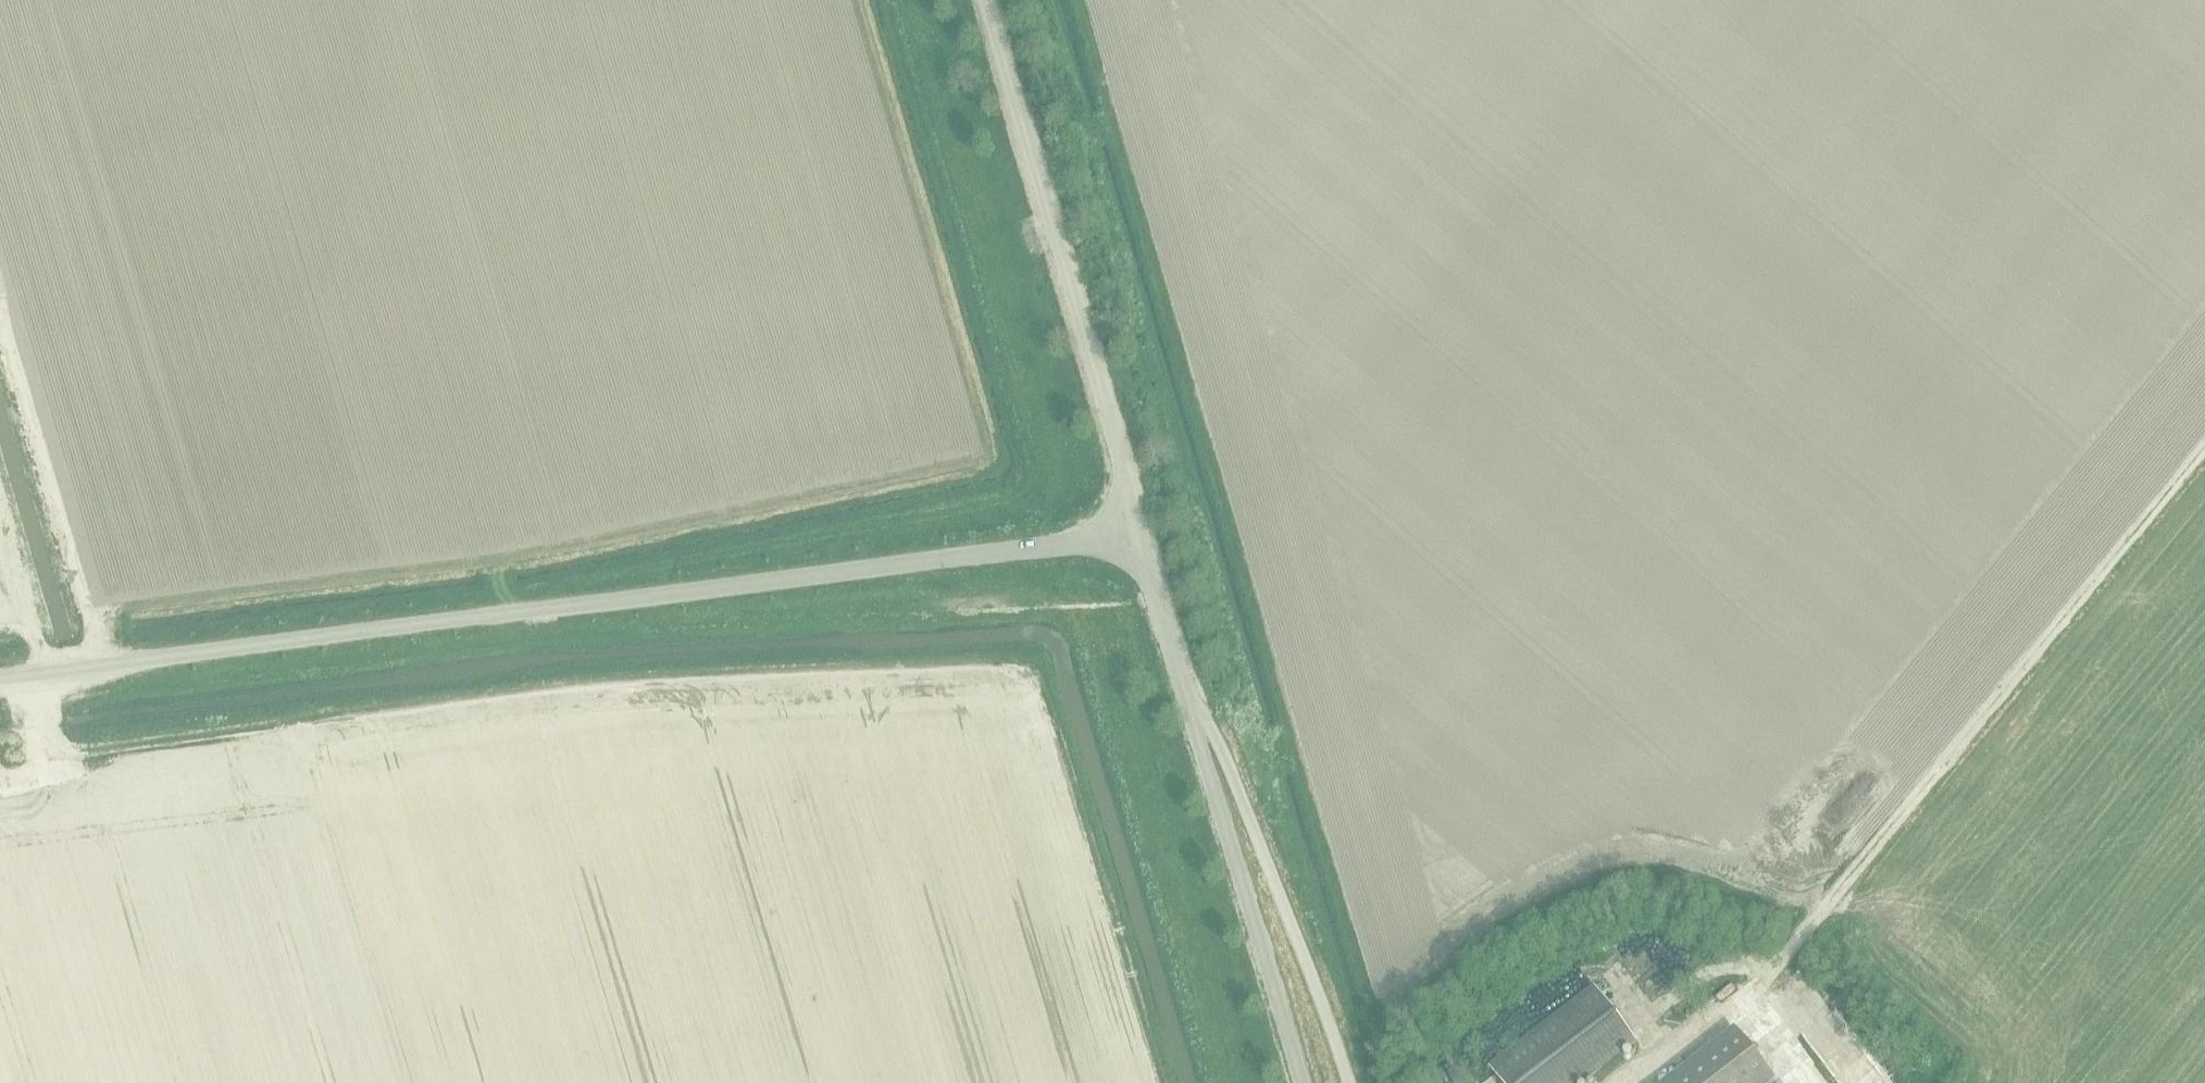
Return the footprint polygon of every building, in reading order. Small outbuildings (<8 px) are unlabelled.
[(1488,1066),(1501,1082),(1580,1082),(1635,1040),(1593,985),(1488,1066)] [(1773,1077),(1733,1026),(1659,1082),(1765,1082),(1773,1077)]
